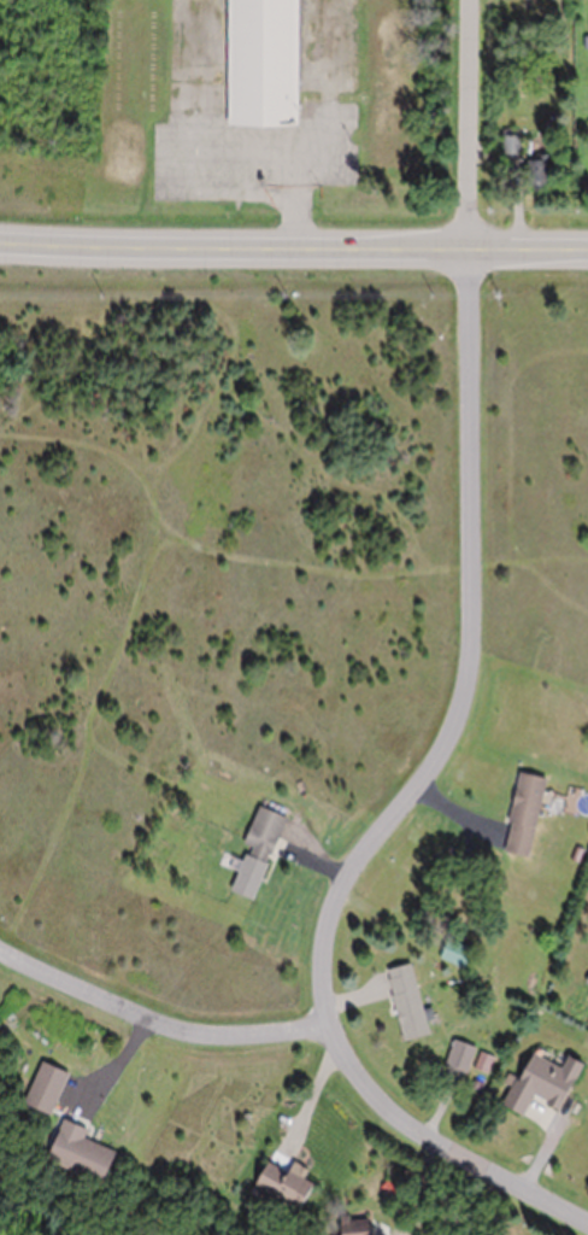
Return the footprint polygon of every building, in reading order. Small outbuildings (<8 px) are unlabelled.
[(303,127),(303,0),(231,0),(232,128),(303,127)] [(522,130),(503,131),(504,160),(523,160),(522,130)] [(552,158),(528,158),(528,186),(552,186),(552,158)] [(537,859),(553,779),(526,773),(510,854),(537,859)] [(262,902),(290,817),(263,808),(235,893),(262,902)] [(435,1035),(417,965),(390,972),(409,1042),(435,1035)] [(576,1057),(569,1070),(535,1052),(509,1105),(530,1116),(540,1097),(569,1111),(587,1074),(587,1063),(576,1057)] [(74,1073),(47,1061),(29,1104),(56,1116),(74,1073)] [(89,1140),(93,1129),(68,1120),(52,1161),(114,1184),(125,1154),(89,1140)] [(309,1214),(324,1193),(278,1160),(263,1180),(309,1214)] [(342,1225),(346,1234),(380,1234),(373,1214),(342,1225)]
